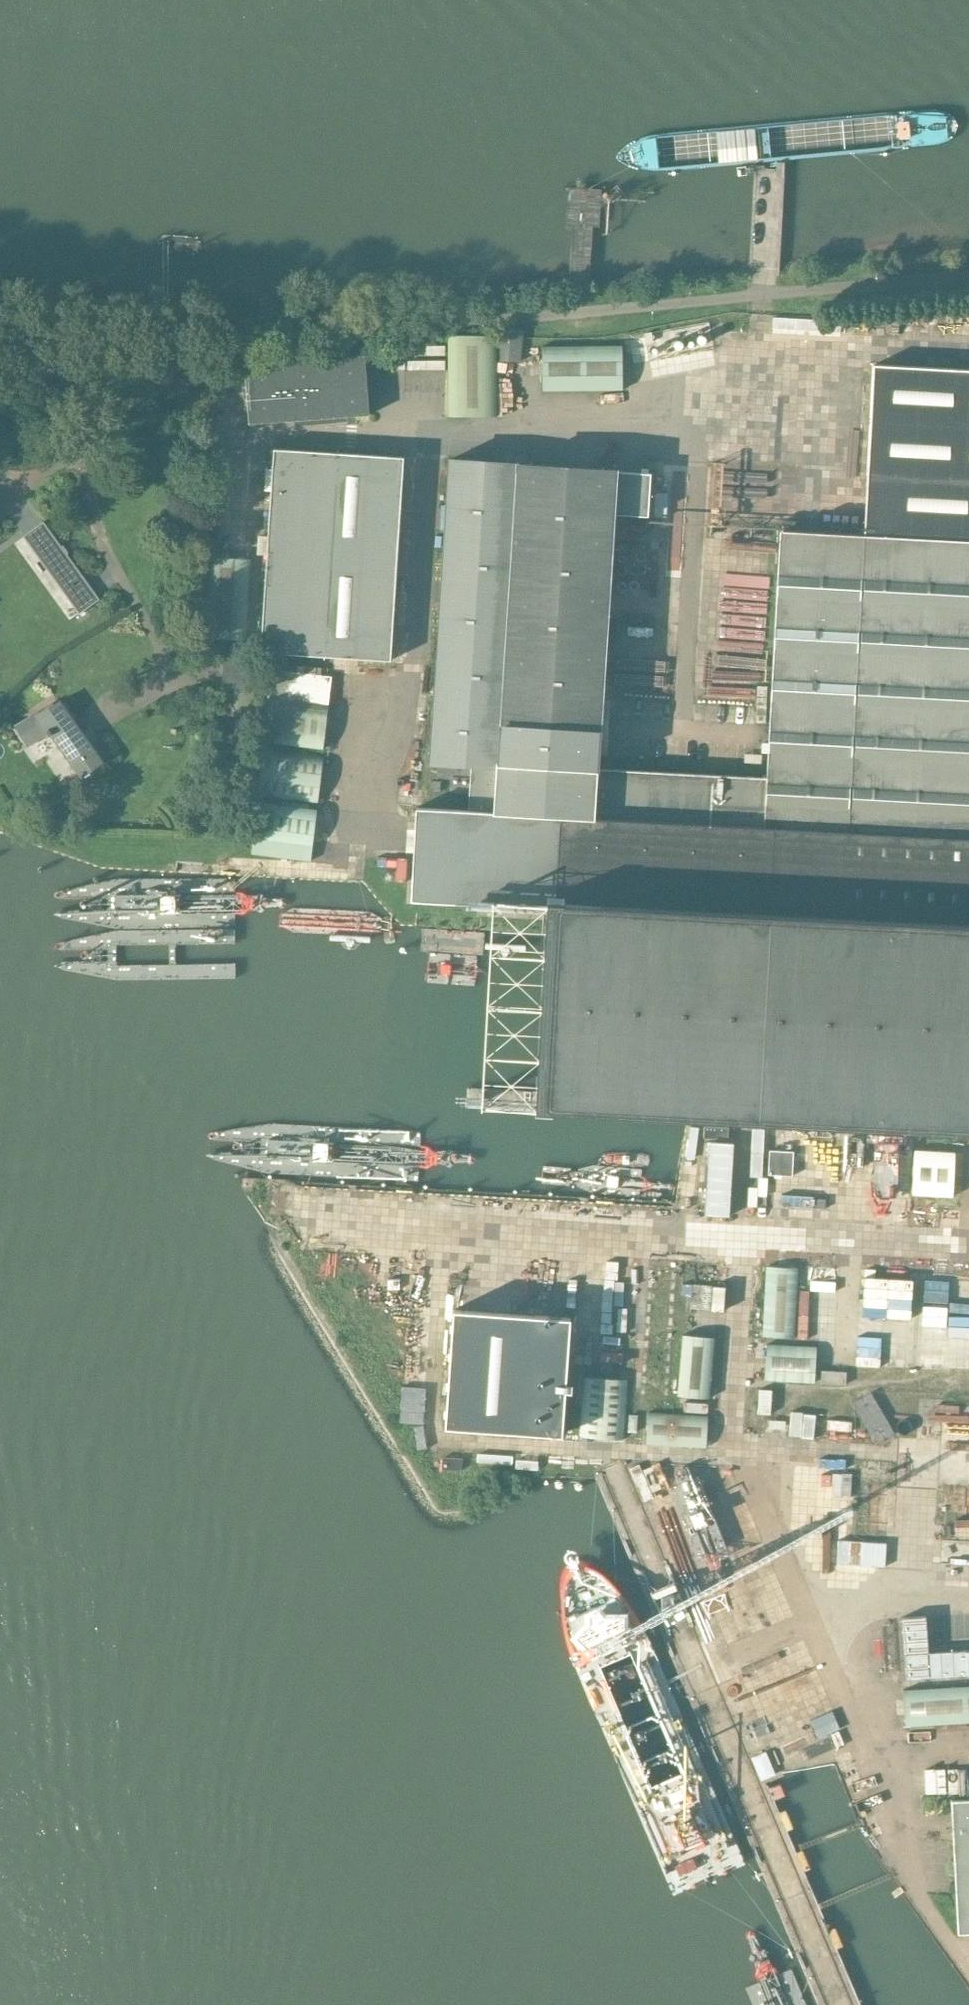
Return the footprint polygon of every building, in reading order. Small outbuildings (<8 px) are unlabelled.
[(677,326),(653,332),(664,369),(688,363),(677,326)] [(521,330),(500,328),(498,361),(519,362),(521,330)] [(651,332),(644,333),(646,343),(653,341),(651,332)] [(492,335),(448,335),(448,415),(492,415),(492,335)] [(622,346),(542,346),(543,390),(622,390),(622,346)] [(243,362),(248,424),(370,415),(365,353),(243,362)] [(865,535),(968,540),(968,370),(874,365),(865,535)] [(271,486),(260,651),(390,659),(402,486),(403,456),(375,455),(273,448),(271,486)] [(469,810),(467,817),(593,828),(597,773),(613,513),(648,516),(651,473),(450,459),(431,761),(436,762),(472,764),(471,780),(470,794),(469,810)] [(655,492),(654,516),(665,516),(667,493),(655,492)] [(44,521),(23,536),(79,614),(100,599),(44,521)] [(762,836),(968,846),(968,540),(865,535),(780,530),(766,781),(762,836)] [(201,636),(245,639),(250,558),(206,555),(201,636)] [(178,628),(167,634),(173,644),(183,638),(178,628)] [(268,697),(263,741),(323,748),(329,705),(268,697)] [(15,726),(27,746),(50,731),(81,777),(103,762),(60,700),(53,704),(53,702),(15,726)] [(264,750),(259,796),(316,803),(321,756),(264,750)] [(471,780),(472,764),(436,762),(436,778),(449,779),(471,780)] [(766,781),(597,773),(593,828),(762,836),(766,781)] [(471,780),(449,779),(448,794),(470,794),(471,780)] [(440,782),(429,782),(429,793),(440,793),(440,782)] [(257,802),(253,837),(313,844),(317,809),(257,802)] [(762,836),(593,828),(467,817),(469,810),(416,807),(411,898),(555,906),(544,1106),(968,1129),(968,846),(762,836)] [(710,1142),(706,1214),(729,1215),(733,1144),(710,1142)] [(955,1152),(914,1150),(912,1195),(953,1197),(955,1152)] [(766,1266),(763,1336),(795,1337),(798,1268),(766,1266)] [(445,1426),(562,1434),(570,1317),(453,1309),(445,1426)] [(683,1334),(677,1394),(708,1397),(713,1337),(683,1334)] [(764,1379),(814,1381),(816,1344),(765,1342),(764,1379)] [(583,1377),(580,1436),(623,1439),(627,1380),(583,1377)] [(648,1412),(646,1441),(705,1446),(703,1414),(648,1412)] [(442,1468),(461,1470),(462,1458),(443,1456),(442,1468)] [(925,1615),(902,1617),(906,1678),(968,1673),(968,1648),(927,1651),(925,1615)] [(903,1690),(905,1725),(968,1721),(968,1686),(903,1690)] [(950,1800),(957,1933),(968,1932),(968,1799),(950,1800)]
